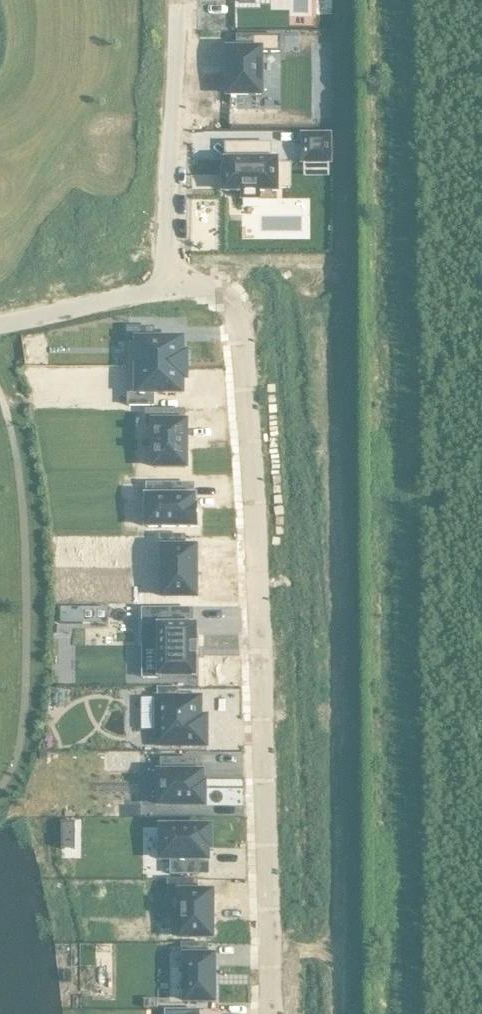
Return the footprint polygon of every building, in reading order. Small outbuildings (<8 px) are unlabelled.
[(238,51),(230,51),(230,95),(261,94),(261,52),(280,52),(280,36),(238,36),(238,51)] [(331,134),(303,134),(303,162),(331,162),(331,134)] [(260,191),(277,191),(277,189),(277,163),(277,161),(271,161),(271,143),(238,143),(238,161),(227,161),(227,172),(225,172),(225,191),(242,191),(242,198),(260,198),(260,191)] [(129,328),(129,367),(186,367),(186,355),(182,355),(182,341),(154,341),(154,328),(129,328)] [(129,367),(129,406),(154,406),(154,393),(182,393),(182,379),(186,379),(186,367),(129,367)] [(186,422),(185,422),(176,422),(176,410),(147,410),(147,425),(155,425),(155,467),(186,467),(186,422)] [(148,484),(148,527),(198,527),(198,508),(195,508),(195,497),(185,497),(185,485),(148,484)] [(161,536),(160,551),(165,551),(164,597),(196,597),(196,549),(186,549),(186,536),(161,536)] [(198,678),(197,625),(193,625),(193,610),(143,610),(143,645),(159,645),(159,678),(198,678)] [(157,731),(157,745),(206,745),(206,716),(200,716),(200,697),(179,697),(179,688),(159,688),(159,694),(159,697),(157,697),(157,731)] [(162,774),(162,805),(206,805),(206,785),(204,785),(204,774),(197,774),(197,759),(163,759),(163,774),(162,774)] [(62,822),(62,832),(75,832),(75,823),(62,822)] [(162,828),(162,859),(171,859),(171,874),(201,874),(201,859),(208,859),(208,848),(210,848),(210,828),(162,828)] [(168,895),(168,915),(181,915),(181,937),(212,937),(212,893),(198,893),(198,880),(168,880),(168,895)] [(183,944),(183,959),(187,959),(187,1001),(214,1001),(214,957),(208,957),(208,944),(183,944)]
